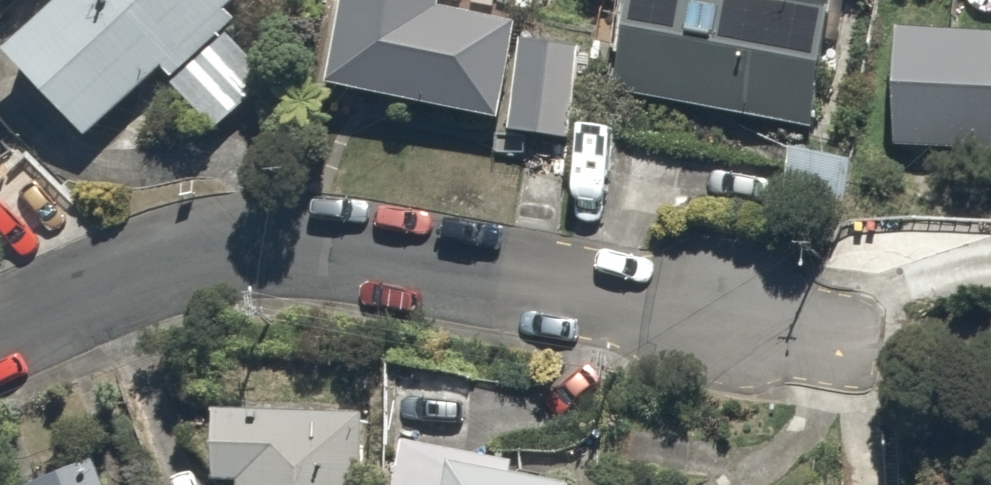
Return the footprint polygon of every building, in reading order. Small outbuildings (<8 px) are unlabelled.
[(100,139),(164,79),(216,134),(283,71),(231,16),(248,0),(68,0),(15,50),(100,139)] [(338,84),(578,138),(599,41),(475,13),(477,0),(357,0),(338,84)] [(621,99),(819,137),(840,29),(846,0),(640,0),(621,99)] [(905,29),(897,149),(990,156),(990,34),(905,29)] [(848,154),(786,148),(780,203),(842,210),(848,154)] [(224,410),(221,484),(366,484),(368,414),(224,410)] [(416,447),(411,484),(574,484),(576,469),(416,447)] [(105,452),(28,484),(119,484),(105,452)]
